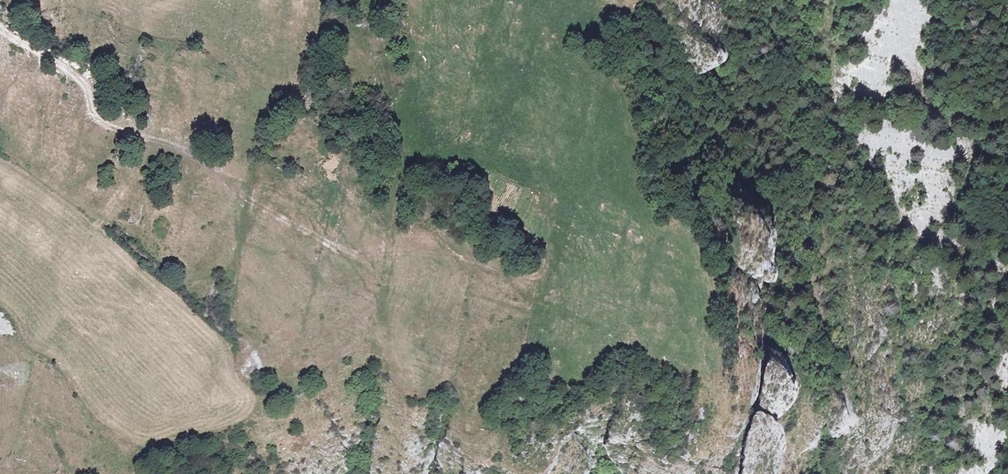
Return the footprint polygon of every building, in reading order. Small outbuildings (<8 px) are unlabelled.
[(76,124),(68,138),(74,141),(82,127),(76,124)]
